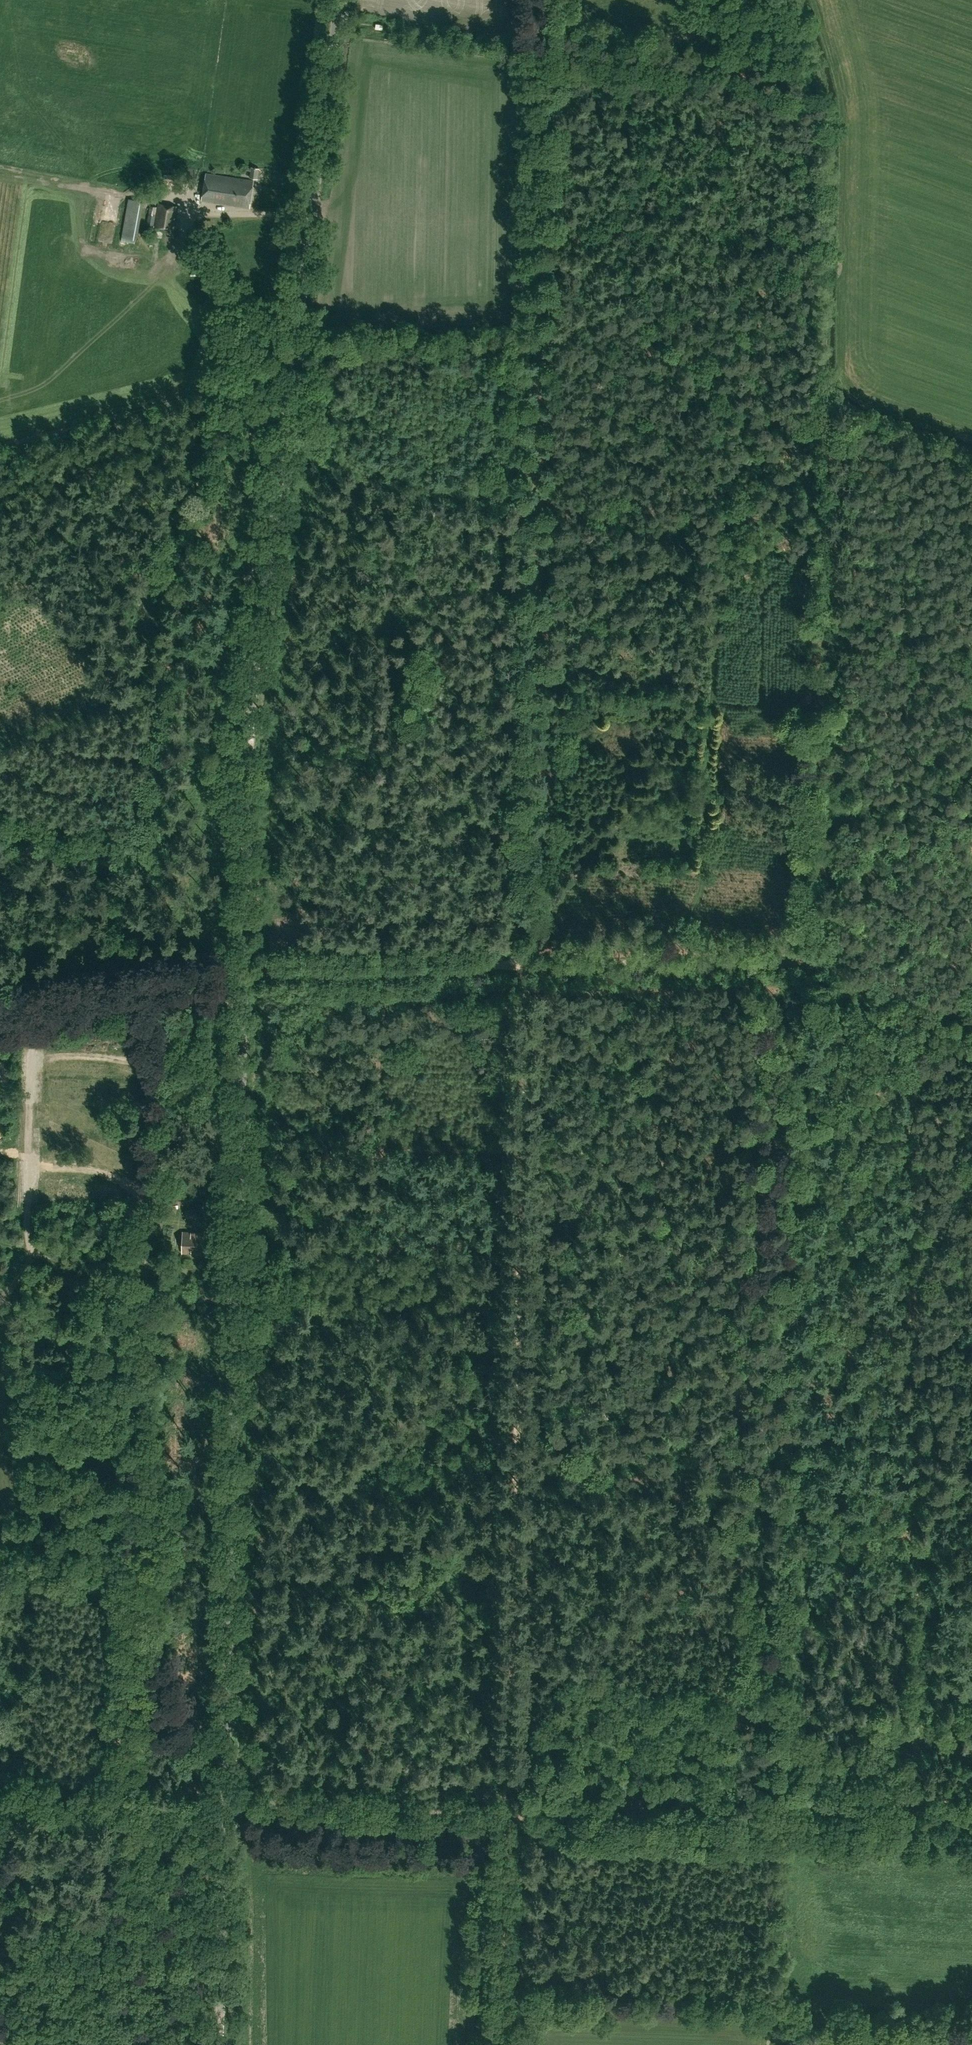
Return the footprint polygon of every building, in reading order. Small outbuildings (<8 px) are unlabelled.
[(245,170),(250,171),(249,178),(259,179),(260,168),(251,167),(246,166),(245,170)] [(202,200),(250,208),(254,181),(206,173),(202,200)] [(132,202),(131,243),(142,243),(143,202),(132,202)] [(159,203),(156,226),(174,229),(178,205),(159,203)] [(146,225),(154,226),(157,207),(150,206),(146,225)] [(195,1169),(195,1176),(210,1177),(210,1169),(195,1169)] [(64,1210),(64,1201),(47,1201),(47,1210),(64,1210)] [(186,1209),(186,1218),(199,1219),(199,1209),(186,1209)] [(184,1232),(183,1253),(208,1254),(209,1233),(184,1232)] [(195,1274),(205,1273),(204,1256),(194,1256),(195,1274)]
